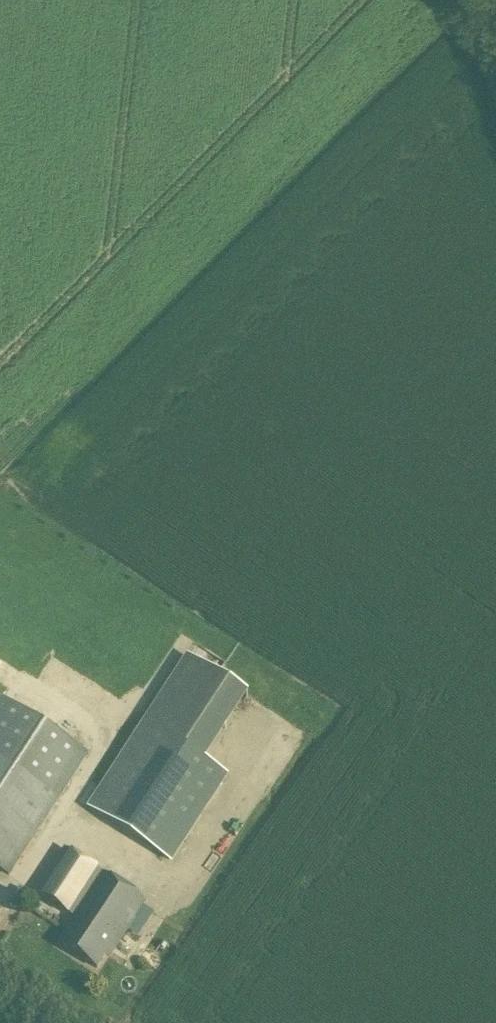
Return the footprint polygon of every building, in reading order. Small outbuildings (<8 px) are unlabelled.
[(172,864),(229,776),(206,761),(249,695),(186,655),(86,809),(172,864)] [(89,754),(2,697),(0,699),(0,870),(10,876),(89,754)] [(109,957),(145,903),(98,874),(99,872),(65,848),(35,894),(70,917),(64,928),(69,931),(59,946),(97,969),(106,956),(109,957)]
